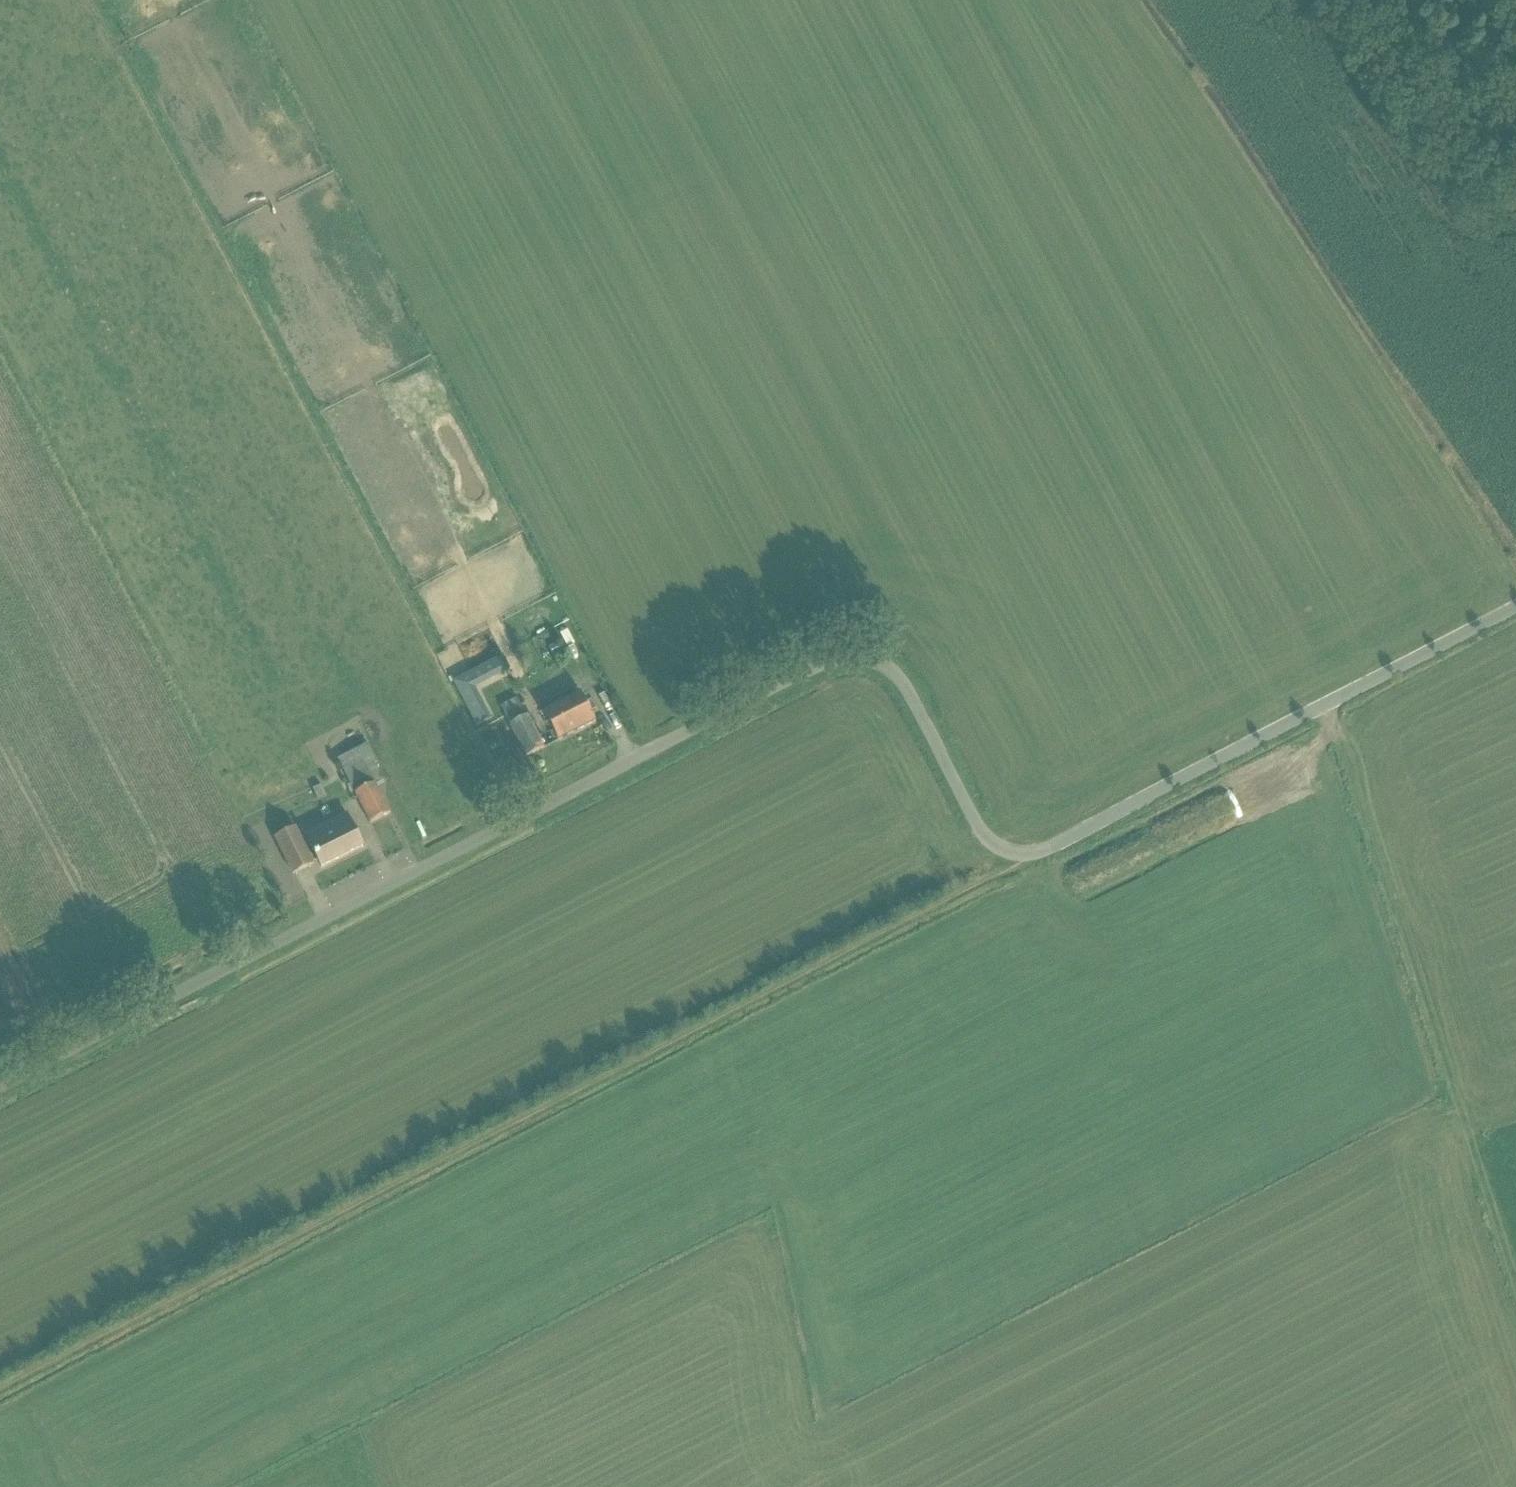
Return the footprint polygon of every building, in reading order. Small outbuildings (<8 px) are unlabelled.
[(503,654),(453,681),(477,726),(488,720),(470,686),(509,665),(503,654)] [(581,691),(543,710),(558,740),(595,720),(581,691)] [(521,704),(504,712),(526,756),(544,747),(528,714),(526,715),(521,704)] [(365,745),(338,758),(370,822),(390,812),(375,782),(382,778),(365,745)] [(349,818),(307,839),(323,871),(365,850),(349,818)] [(297,832),(277,841),(295,877),(315,867),(297,832)]
